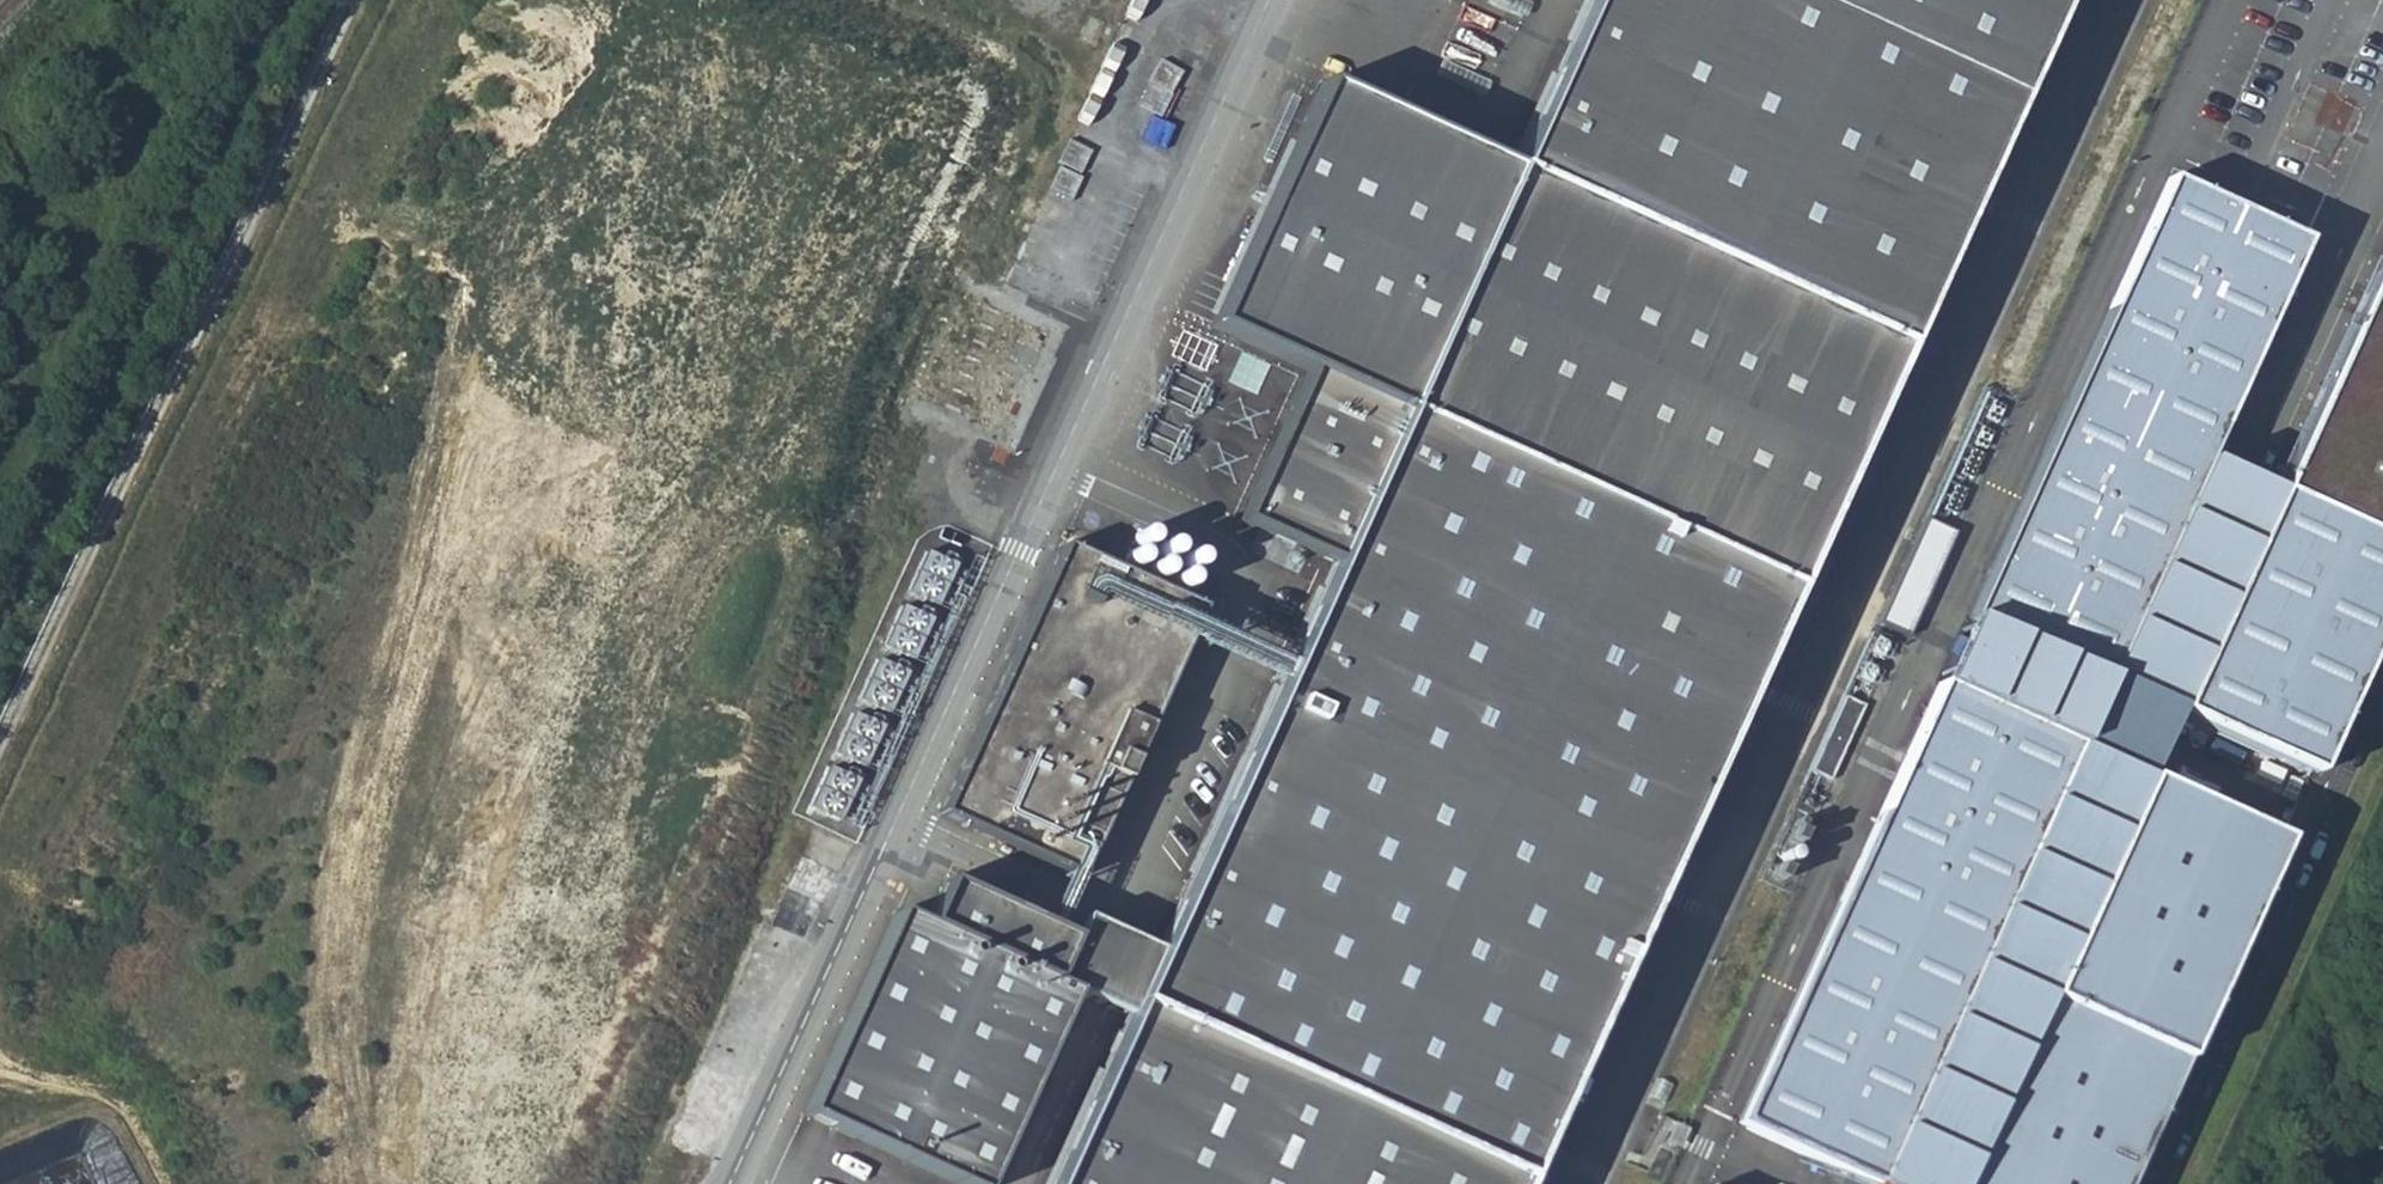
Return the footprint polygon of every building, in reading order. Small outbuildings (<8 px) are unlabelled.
[(1129,1022),(1056,1183),(1530,1183),(2050,0),(1592,0),(1514,174),(1317,86),(1209,329),(1308,374),(1240,525),(1333,567),(1159,956),(1129,1022)] [(1737,1130),(1857,1183),(2131,1183),(2283,845),(2145,783),(2172,722),(2311,784),(2382,623),(2382,286),(2371,280),(2272,501),(2232,483),(2201,469),(2300,248),(2162,186),(1963,628),(2101,690),(2074,751),(1936,689),(1737,1130)] [(969,277),(913,408),(1015,451),(1071,320),(969,277)] [(1228,424),(1259,434),(1270,404),(1239,393),(1228,424)] [(920,546),(816,814),(865,833),(968,565),(920,546)] [(1201,614),(1054,547),(933,816),(1080,883),(1201,614)] [(797,1117),(946,1183),(980,1183),(1065,994),(1044,984),(1063,940),(938,884),(918,927),(889,914),(797,1117)] [(1121,939),(1073,918),(1063,940),(1044,984),(1065,994),(1090,1004),(1129,1022),(1159,956),(1121,939)]
